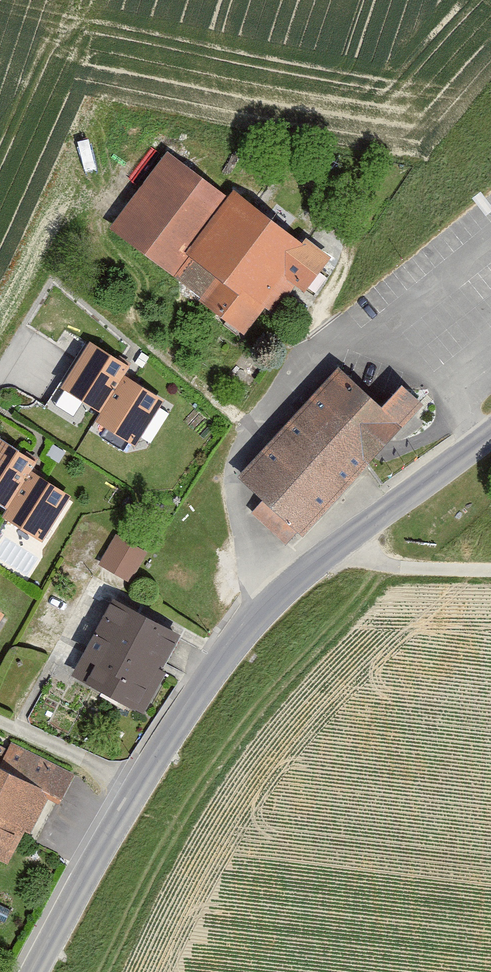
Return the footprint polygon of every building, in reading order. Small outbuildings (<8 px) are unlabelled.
[(222,196),(165,148),(101,230),(165,280),(222,196)] [(300,291),(324,258),(301,240),(229,189),(222,196),(165,280),(237,336),(260,304),(267,309),(287,283),(300,291)] [(119,378),(124,369),(85,346),(57,394),(96,417),(119,378)] [(379,411),(339,374),(237,483),(302,542),(422,412),(398,390),(379,411)] [(130,448),(158,400),(119,378),(96,417),(91,425),(130,448)] [(29,465),(0,448),(0,512),(1,512),(24,473),(29,465)] [(63,496),(24,473),(1,512),(0,514),(0,524),(35,544),(63,496)] [(128,584),(146,552),(114,533),(96,565),(128,584)] [(175,639),(100,605),(65,683),(140,717),(175,639)] [(0,774),(0,864),(6,867),(40,793),(0,774)]
